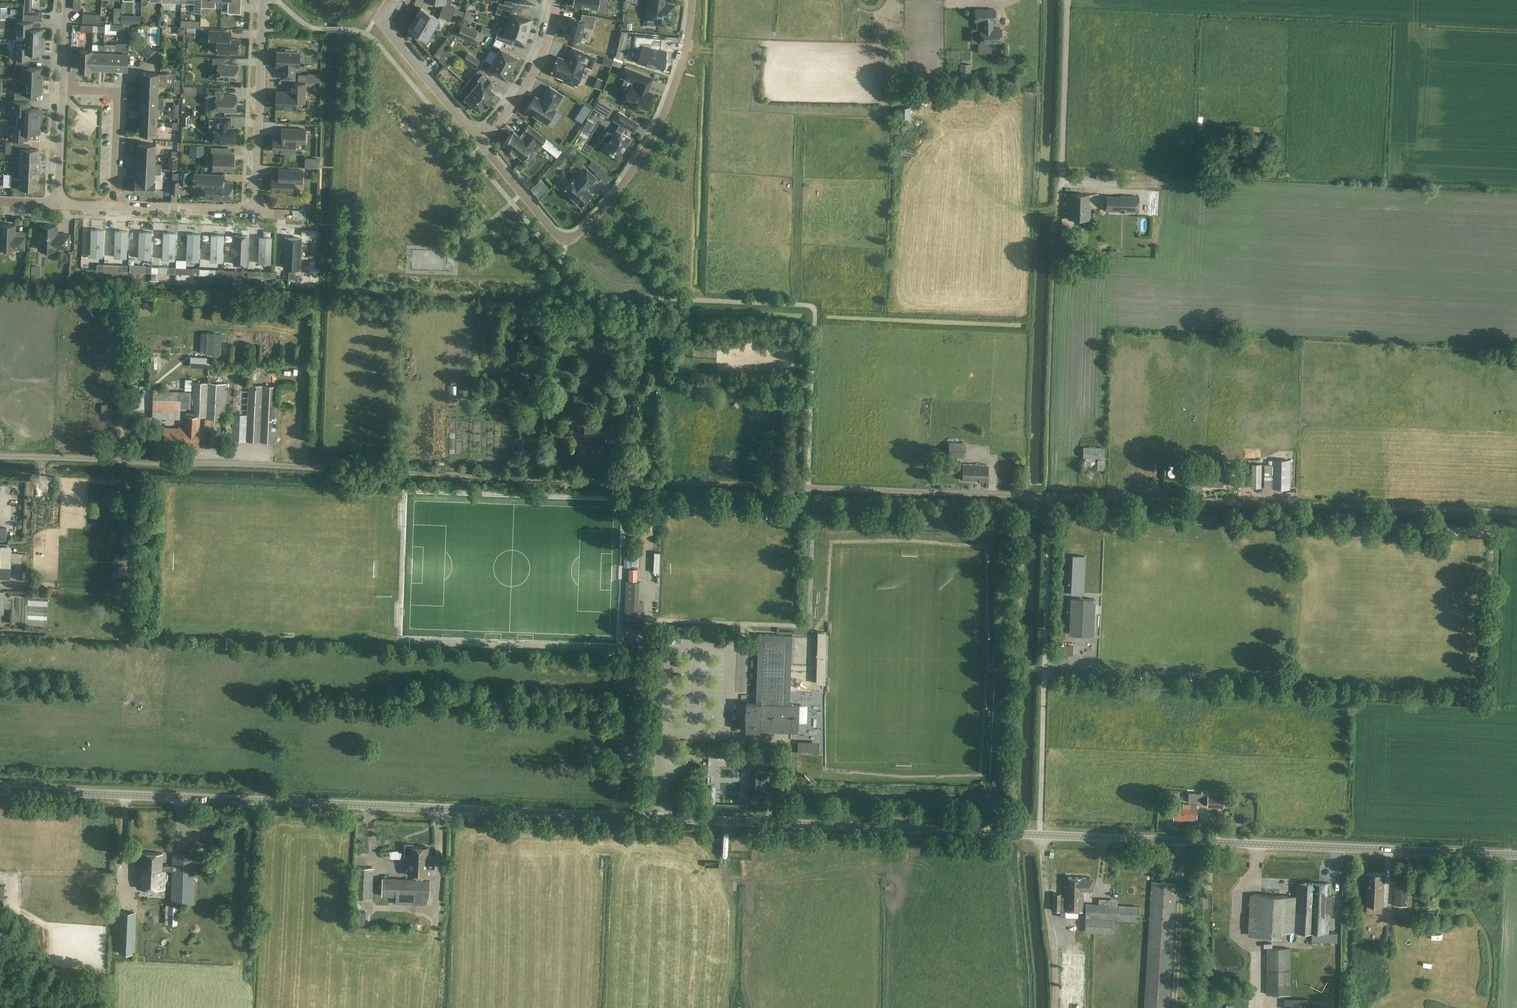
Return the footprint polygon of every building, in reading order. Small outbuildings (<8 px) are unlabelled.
[(188,3),(194,3),(194,6),(193,12),(201,13),(201,7),(202,0),(188,0),(188,3)] [(228,13),(240,13),(241,0),(229,0),(228,13)] [(481,9),(480,0),(472,0),(473,10),(481,9)] [(573,6),(598,9),(599,1),(608,2),(608,0),(573,0),(573,6)] [(615,0),(615,9),(627,9),(627,13),(648,11),(647,0),(619,0),(615,0)] [(647,19),(658,20),(657,24),(665,24),(665,20),(672,21),(673,5),(665,4),(665,0),(651,0),(651,3),(649,3),(647,19)] [(444,4),(441,10),(453,14),(455,8),(450,6),(444,4)] [(509,17),(508,23),(528,30),(532,18),(518,13),(520,7),(523,7),(506,4),(502,15),(509,17)] [(421,8),(420,8),(419,11),(417,15),(415,18),(433,29),(439,18),(421,8)] [(995,9),(975,9),(975,21),(982,21),(982,28),(981,28),(981,43),(1001,43),(1001,39),(1002,39),(1002,33),(1001,33),(1001,28),(993,28),(993,21),(995,21),(995,9)] [(453,14),(441,10),(439,16),(451,20),(453,14)] [(24,11),(24,20),(42,21),(42,12),(24,11)] [(101,14),(83,13),(83,22),(101,23),(101,14)] [(567,31),(565,37),(580,41),(584,27),(593,29),(596,16),(582,13),(580,20),(570,17),(568,24),(566,30),(567,31)] [(429,34),(433,29),(415,18),(409,28),(414,31),(413,34),(412,34),(432,58),(433,58),(419,41),(422,36),(427,39),(430,34),(429,34)] [(24,40),(44,41),(44,36),(45,36),(45,29),(32,28),(33,22),(16,21),(15,33),(24,33),(24,40)] [(172,35),(185,35),(185,21),(172,21),(172,35)] [(528,30),(508,23),(506,29),(499,27),(495,38),(511,45),(509,44),(511,37),(525,41),(528,30)] [(459,33),(473,39),(476,32),(462,25),(459,33)] [(239,39),(231,38),(231,31),(209,30),(208,43),(217,43),(216,52),(238,53),(239,39)] [(654,66),(660,68),(665,51),(649,47),(650,37),(652,37),(652,36),(633,34),(632,46),(641,49),(637,62),(645,64),(645,66),(654,69),(654,66)] [(44,41),(24,40),(23,46),(15,46),(14,58),(31,58),(31,52),(44,53),(44,46),(43,46),(44,41)] [(116,52),(115,69),(128,70),(129,43),(116,43),(116,45),(116,52)] [(99,44),(99,51),(92,51),(91,70),(97,70),(97,68),(103,69),(104,51),(105,45),(105,44),(99,44)] [(440,59),(447,49),(441,44),(434,54),(440,59)] [(497,53),(494,58),(512,68),(514,64),(517,63),(520,58),(493,44),(490,49),(497,53)] [(104,51),(103,69),(115,69),(116,52),(116,45),(105,45),(104,51)] [(154,47),(148,53),(151,56),(157,50),(154,47)] [(448,48),(447,49),(440,59),(439,60),(444,64),(453,53),(448,48)] [(572,48),(567,61),(558,57),(557,59),(556,60),(554,64),(555,65),(551,74),(564,79),(566,83),(571,85),(574,84),(577,85),(585,65),(591,68),(595,58),(572,48)] [(299,66),(300,52),(295,52),(295,49),(286,49),(286,52),(277,51),(277,65),(282,66),(281,78),(294,79),(295,66),(299,66)] [(92,51),(92,50),(80,50),(79,69),(91,70),(92,51)] [(475,67),(480,60),(468,53),(464,59),(475,67)] [(218,70),(217,78),(237,79),(238,64),(225,64),(225,58),(213,57),(212,69),(218,70)] [(512,68),(494,58),(491,64),(484,60),(481,65),(508,80),(511,75),(510,72),(512,68)] [(22,73),(22,80),(42,81),(43,68),(28,67),(29,61),(16,60),(16,72),(22,73)] [(653,93),(647,91),(652,78),(625,67),(621,76),(632,81),(624,100),(632,103),(631,104),(640,108),(641,106),(647,109),(653,93)] [(466,83),(488,102),(492,98),(491,97),(495,92),(484,83),(489,77),(478,69),(466,83)] [(117,78),(125,78),(126,70),(117,70),(117,78)] [(142,85),(159,85),(166,86),(166,73),(142,72),(142,85)] [(42,94),(42,81),(22,80),(22,87),(15,86),(14,99),(27,99),(27,93),(42,94)] [(286,108),(297,109),(297,102),(305,102),(306,83),(290,82),(290,91),(277,91),(276,108),(281,108),(281,109),(282,110),(283,110),(285,110),(286,109),(286,108)] [(488,102),(466,83),(459,91),(466,96),(465,98),(474,105),(472,106),(477,111),(479,109),(480,111),(484,106),(485,106),(488,102)] [(158,97),(159,85),(142,85),(141,97),(158,97)] [(555,110),(554,109),(563,95),(550,87),(543,97),(545,98),(542,101),(535,97),(526,110),(546,123),(555,110)] [(215,97),(215,110),(236,111),(237,95),(223,95),(223,88),(207,88),(206,97),(215,97)] [(141,109),(158,109),(158,97),(141,97),(141,109)] [(17,120),(43,121),(43,114),(41,114),(41,109),(30,108),(30,102),(10,101),(10,113),(17,113),(17,120)] [(576,115),(583,119),(591,107),(584,103),(576,115)] [(140,121),(157,121),(158,109),(141,109),(140,121)] [(625,126),(625,127),(634,132),(639,124),(618,111),(613,119),(620,124),(616,130),(604,149),(618,158),(630,138),(621,133),(625,126)] [(227,116),(207,115),(207,132),(214,132),(213,141),(234,142),(235,127),(227,127),(227,116)] [(582,124),(591,130),(596,123),(588,116),(582,124)] [(42,127),(43,121),(17,120),(16,126),(9,126),(9,138),(29,139),(29,132),(40,133),(40,127),(42,127)] [(157,121),(140,121),(139,133),(157,134),(157,121)] [(536,141),(541,145),(546,138),(528,124),(523,131),(527,134),(523,139),(513,131),(503,144),(510,150),(509,150),(514,157),(516,155),(523,160),(533,147),(532,146),(536,141)] [(305,143),(305,129),(282,128),(282,136),(274,136),(273,151),(295,152),(295,143),(305,143)] [(21,161),(39,162),(39,149),(23,148),(23,142),(6,141),(6,153),(21,154),(21,161)] [(138,155),(156,156),(156,144),(139,143),(138,155)] [(568,143),(561,161),(567,163),(569,158),(573,160),(578,146),(568,143)] [(1226,146),(1225,156),(1238,156),(1239,146),(1226,146)] [(228,155),(228,148),(212,147),(212,154),(214,154),(213,168),(233,169),(234,155),(228,155)] [(138,167),(155,168),(161,168),(161,163),(155,163),(156,156),(138,155),(138,167)] [(590,163),(597,169),(600,165),(593,159),(590,163)] [(38,175),(39,162),(21,161),(12,161),(12,174),(20,174),(38,175)] [(161,168),(155,168),(138,167),(137,175),(136,175),(136,179),(155,180),(155,173),(161,173),(161,168)] [(575,179),(564,190),(571,197),(571,199),(574,202),(576,202),(581,206),(592,194),(585,188),(588,186),(596,178),(586,168),(576,180),(575,179)] [(303,170),(289,170),(279,169),(278,176),(272,176),(271,191),(293,191),(294,183),(302,183),(303,170)] [(216,174),(194,173),(194,186),(203,187),(202,198),(232,199),(233,182),(216,181),(216,174)] [(12,174),(11,187),(38,188),(38,175),(20,174),(12,174)] [(155,180),(136,179),(135,192),(155,193),(155,180)] [(1088,206),(1089,195),(1070,194),(1070,208),(1068,207),(1068,219),(1089,219),(1090,206),(1088,206)] [(1138,211),(1139,197),(1121,196),(1120,199),(1107,198),(1106,210),(1138,211)] [(14,249),(14,248),(25,249),(25,236),(15,235),(15,224),(0,224),(0,231),(0,249),(14,249)] [(40,225),(39,249),(56,250),(56,248),(69,248),(70,234),(56,234),(57,226),(53,226),(51,224),(45,224),(44,225),(40,225)] [(105,228),(91,228),(90,255),(104,256),(105,228)] [(128,229),(115,228),(114,256),(127,256),(128,229)] [(152,230),(139,229),(138,257),(151,257),(152,230)] [(176,230),(163,230),(162,257),(175,258),(176,230)] [(201,231),(188,231),(186,258),(200,259),(201,231)] [(225,234),(211,233),(211,240),(206,239),(206,249),(211,249),(210,261),(224,261),(225,234)] [(248,235),(235,234),(234,245),(230,245),(230,255),(234,255),(234,263),(247,264),(248,235)] [(273,234),(260,234),(258,261),(272,262),(273,234)] [(284,266),(301,267),(301,234),(285,234),(284,266)] [(120,271),(121,264),(107,262),(106,269),(120,271)] [(181,299),(178,309),(189,312),(191,302),(181,299)] [(222,316),(223,300),(215,300),(215,316),(222,316)] [(106,325),(106,354),(121,354),(122,325),(106,325)] [(206,352),(218,352),(220,327),(208,327),(206,352)] [(151,379),(159,378),(158,355),(150,355),(151,379)] [(190,366),(212,367),(213,357),(191,356),(190,366)] [(141,386),(149,387),(150,374),(141,374),(141,386)] [(204,419),(225,420),(227,383),(193,382),(192,413),(186,413),(185,427),(179,427),(179,428),(165,427),(164,444),(178,445),(178,446),(198,447),(199,445),(201,445),(202,443),(202,440),(201,438),(199,438),(199,428),(197,428),(198,416),(204,417),(204,419)] [(275,442),(277,386),(234,384),(231,440),(275,442)] [(153,391),(152,418),(180,419),(181,408),(190,408),(191,391),(153,391)] [(785,398),(784,412),(793,413),(793,398),(785,398)] [(633,401),(632,421),(642,421),(643,401),(633,401)] [(595,411),(614,412),(615,402),(595,402),(595,411)] [(588,435),(587,445),(579,445),(578,461),(602,462),(603,445),(600,445),(601,435),(614,435),(614,425),(585,424),(584,435),(588,435)] [(948,457),(965,458),(965,443),(949,442),(948,457)] [(1104,447),(1083,447),(1083,457),(1096,457),(1104,457),(1104,447)] [(1105,469),(1105,458),(1085,458),(1085,467),(1097,468),(1097,469),(1105,469)] [(1290,489),(1290,460),(1274,460),(1273,488),(1290,489)] [(987,481),(988,465),(963,464),(962,480),(987,481)] [(1252,464),(1252,487),(1262,488),(1262,464),(1252,464)] [(1225,473),(1225,484),(1233,484),(1234,473),(1225,473)] [(11,579),(26,579),(27,552),(11,552),(12,544),(0,544),(0,578),(11,579)] [(1084,556),(1072,555),(1071,594),(1083,595),(1084,556)] [(630,577),(639,577),(639,565),(629,566),(630,577)] [(643,601),(639,601),(640,582),(625,581),(624,600),(623,627),(642,628),(643,601)] [(1082,629),(1081,635),(1094,636),(1095,599),(1071,598),(1069,629),(1082,629)] [(789,705),(792,648),(792,635),(759,634),(756,703),(746,703),(745,730),(798,732),(799,705),(789,705)] [(632,645),(632,658),(644,658),(644,646),(632,645)] [(1072,655),(1073,645),(1065,645),(1064,655),(1072,655)] [(803,743),(802,745),(800,750),(806,753),(809,745),(803,743)] [(753,769),(752,784),(746,784),(746,795),(752,795),(753,793),(768,794),(769,770),(776,771),(776,759),(769,759),(769,770),(753,769)] [(709,766),(709,780),(726,779),(725,765),(709,766)] [(1205,792),(1195,792),(1195,795),(1195,802),(1205,803),(1205,792)] [(1224,794),(1207,793),(1206,806),(1223,807),(1224,794)] [(1172,820),(1183,820),(1183,819),(1196,820),(1197,804),(1173,803),(1172,820)] [(428,846),(413,846),(413,844),(405,844),(405,855),(411,855),(411,859),(408,859),(408,875),(428,876),(428,862),(427,862),(428,846)] [(172,870),(170,870),(170,865),(162,865),(163,853),(142,852),(141,869),(138,869),(138,888),(164,889),(165,879),(172,879),(171,903),(193,904),(195,854),(173,853),(172,870)] [(372,899),(373,868),(354,867),(353,898),(372,899)] [(115,888),(116,888),(115,893),(121,893),(121,889),(124,889),(125,868),(116,868),(115,888)] [(1383,905),(1384,873),(1367,873),(1366,905),(1383,905)] [(1068,877),(1068,889),(1064,889),(1064,911),(1082,911),(1083,890),(1092,890),(1092,878),(1068,877)] [(428,897),(429,897),(430,880),(382,878),(382,896),(396,896),(396,902),(408,902),(408,904),(428,905),(428,897)] [(1151,881),(1144,1007),(1169,1007),(1176,883),(1151,881)] [(1298,882),(1298,890),(1296,890),(1296,896),(1251,894),(1249,935),(1281,937),(1281,931),(1328,933),(1329,913),(1333,913),(1334,896),(1330,895),(1330,884),(1298,882)] [(1406,895),(1407,886),(1395,885),(1395,895),(1406,895)] [(1052,893),(1052,910),(1060,911),(1061,893),(1052,893)] [(126,922),(158,923),(158,903),(127,902),(126,922)] [(1139,906),(1086,903),(1085,931),(1111,933),(1112,920),(1138,921),(1139,906)] [(178,905),(166,905),(165,924),(178,924),(178,905)] [(365,912),(353,911),(353,924),(364,925),(365,912)] [(1326,934),(1312,933),(1312,942),(1326,942),(1326,934)] [(1371,944),(1387,944),(1387,934),(1371,934),(1371,944)] [(1290,970),(1290,948),(1267,948),(1267,995),(1290,994),(1290,970)]
